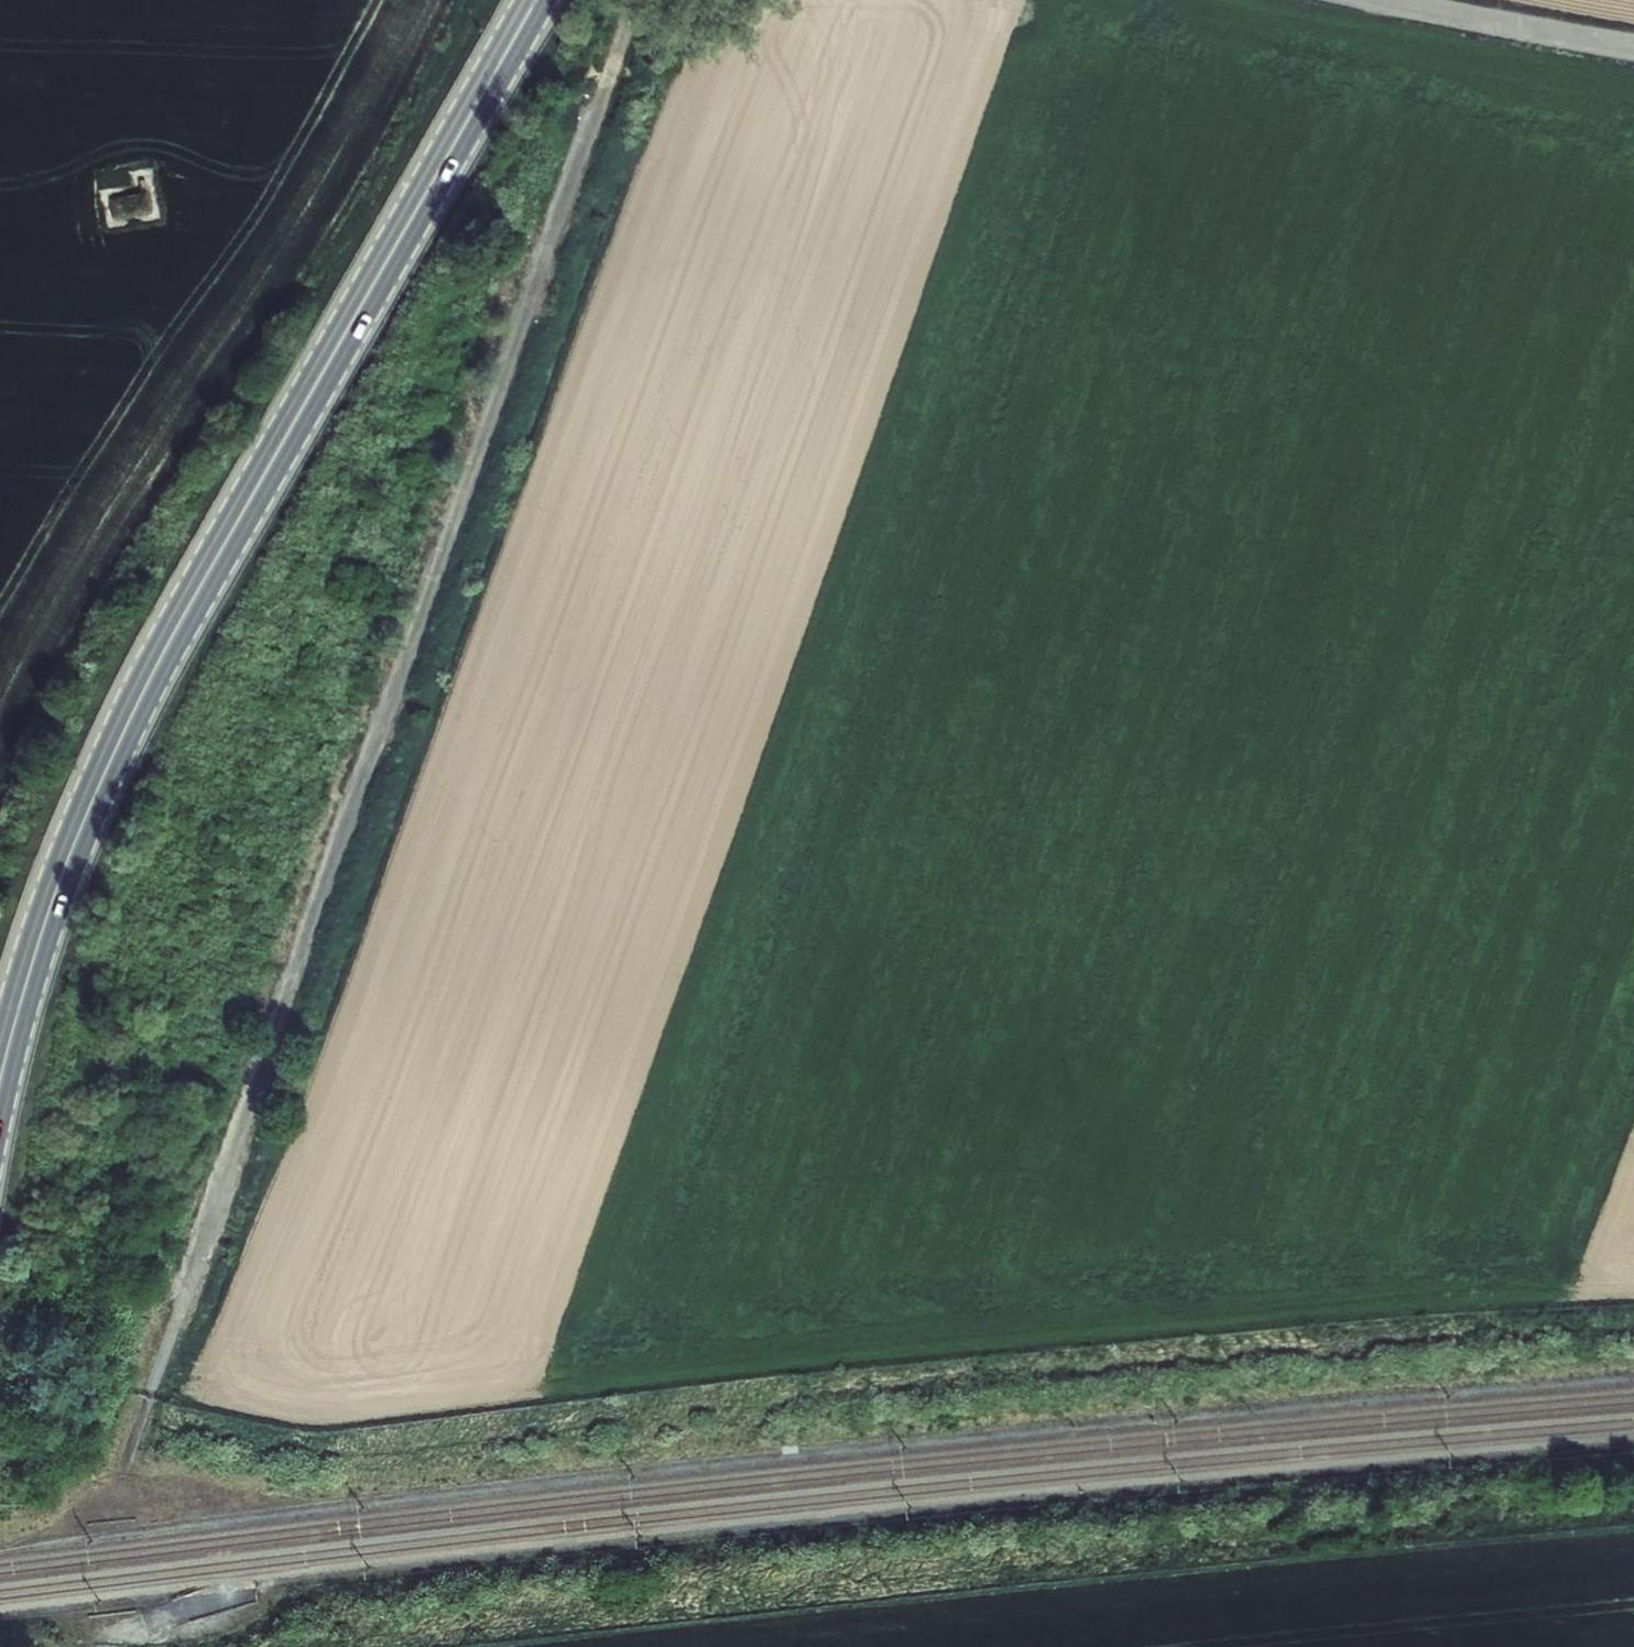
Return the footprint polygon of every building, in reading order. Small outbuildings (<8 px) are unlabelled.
[(114,222),(153,215),(146,180),(140,181),(142,193),(110,199),(114,222)]
